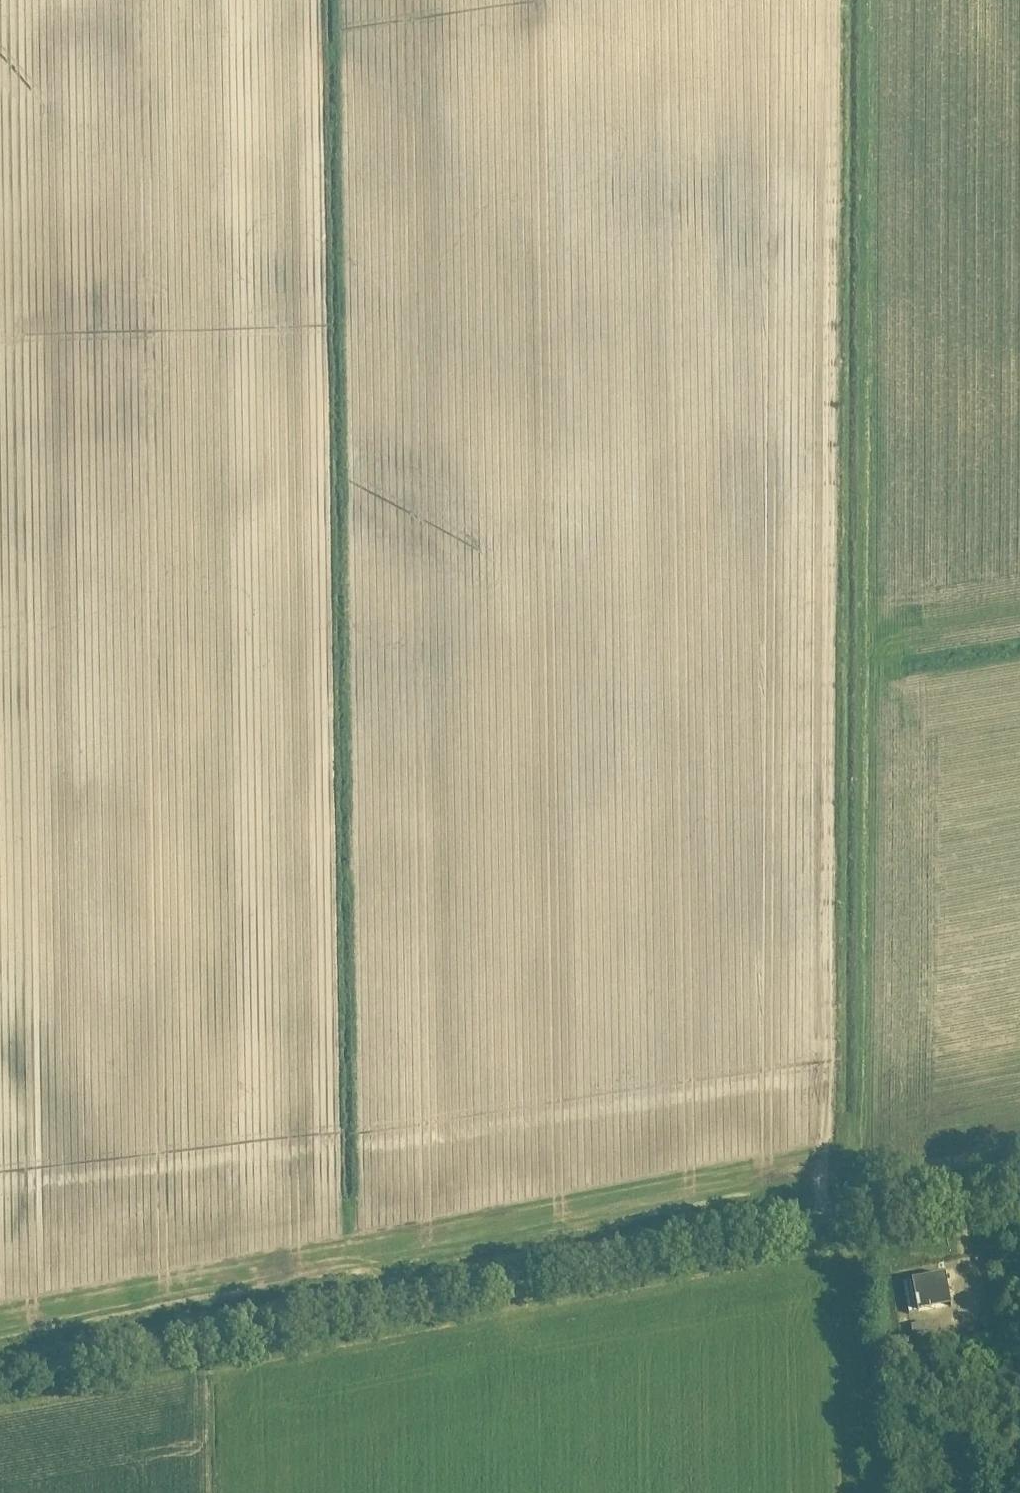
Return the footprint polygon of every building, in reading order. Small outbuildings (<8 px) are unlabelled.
[(902,1285),(908,1316),(950,1308),(945,1277),(902,1285)] [(912,1338),(926,1335),(925,1325),(911,1328),(912,1338)]
